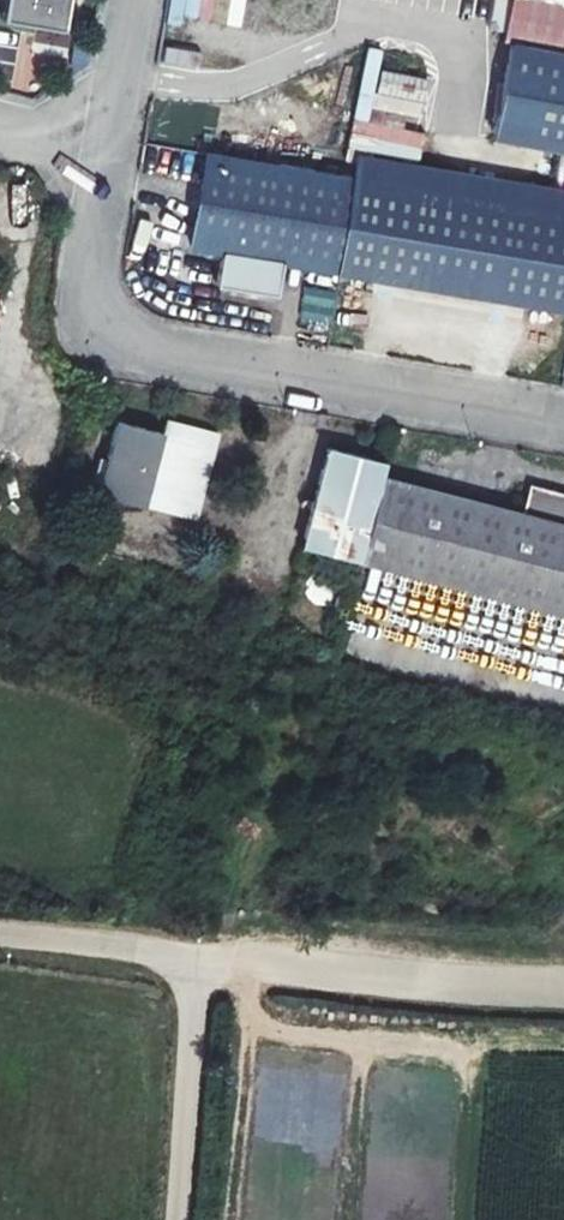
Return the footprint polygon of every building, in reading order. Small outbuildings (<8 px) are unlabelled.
[(55,31),(61,0),(0,0),(0,22),(55,31)] [(202,41),(209,0),(166,0),(160,34),(202,41)] [(499,45),(508,47),(563,57),(563,0),(507,0),(499,45)] [(508,47),(491,146),(552,156),(563,158),(563,57),(508,47)] [(353,184),(199,157),(182,252),(213,257),(206,290),(274,303),(279,267),(337,277),(353,184)] [(353,184),(563,220),(563,194),(546,191),(358,158),(353,184)] [(353,184),(337,277),(563,317),(563,220),(353,184)] [(302,318),(330,322),(333,296),(305,292),(302,318)] [(214,439),(162,425),(159,438),(113,426),(93,499),(191,525),(214,439)] [(379,484),(383,470),(325,455),(296,551),(356,567),(379,484)] [(356,567),(563,622),(563,504),(520,493),(514,518),(379,484),(356,567)]
